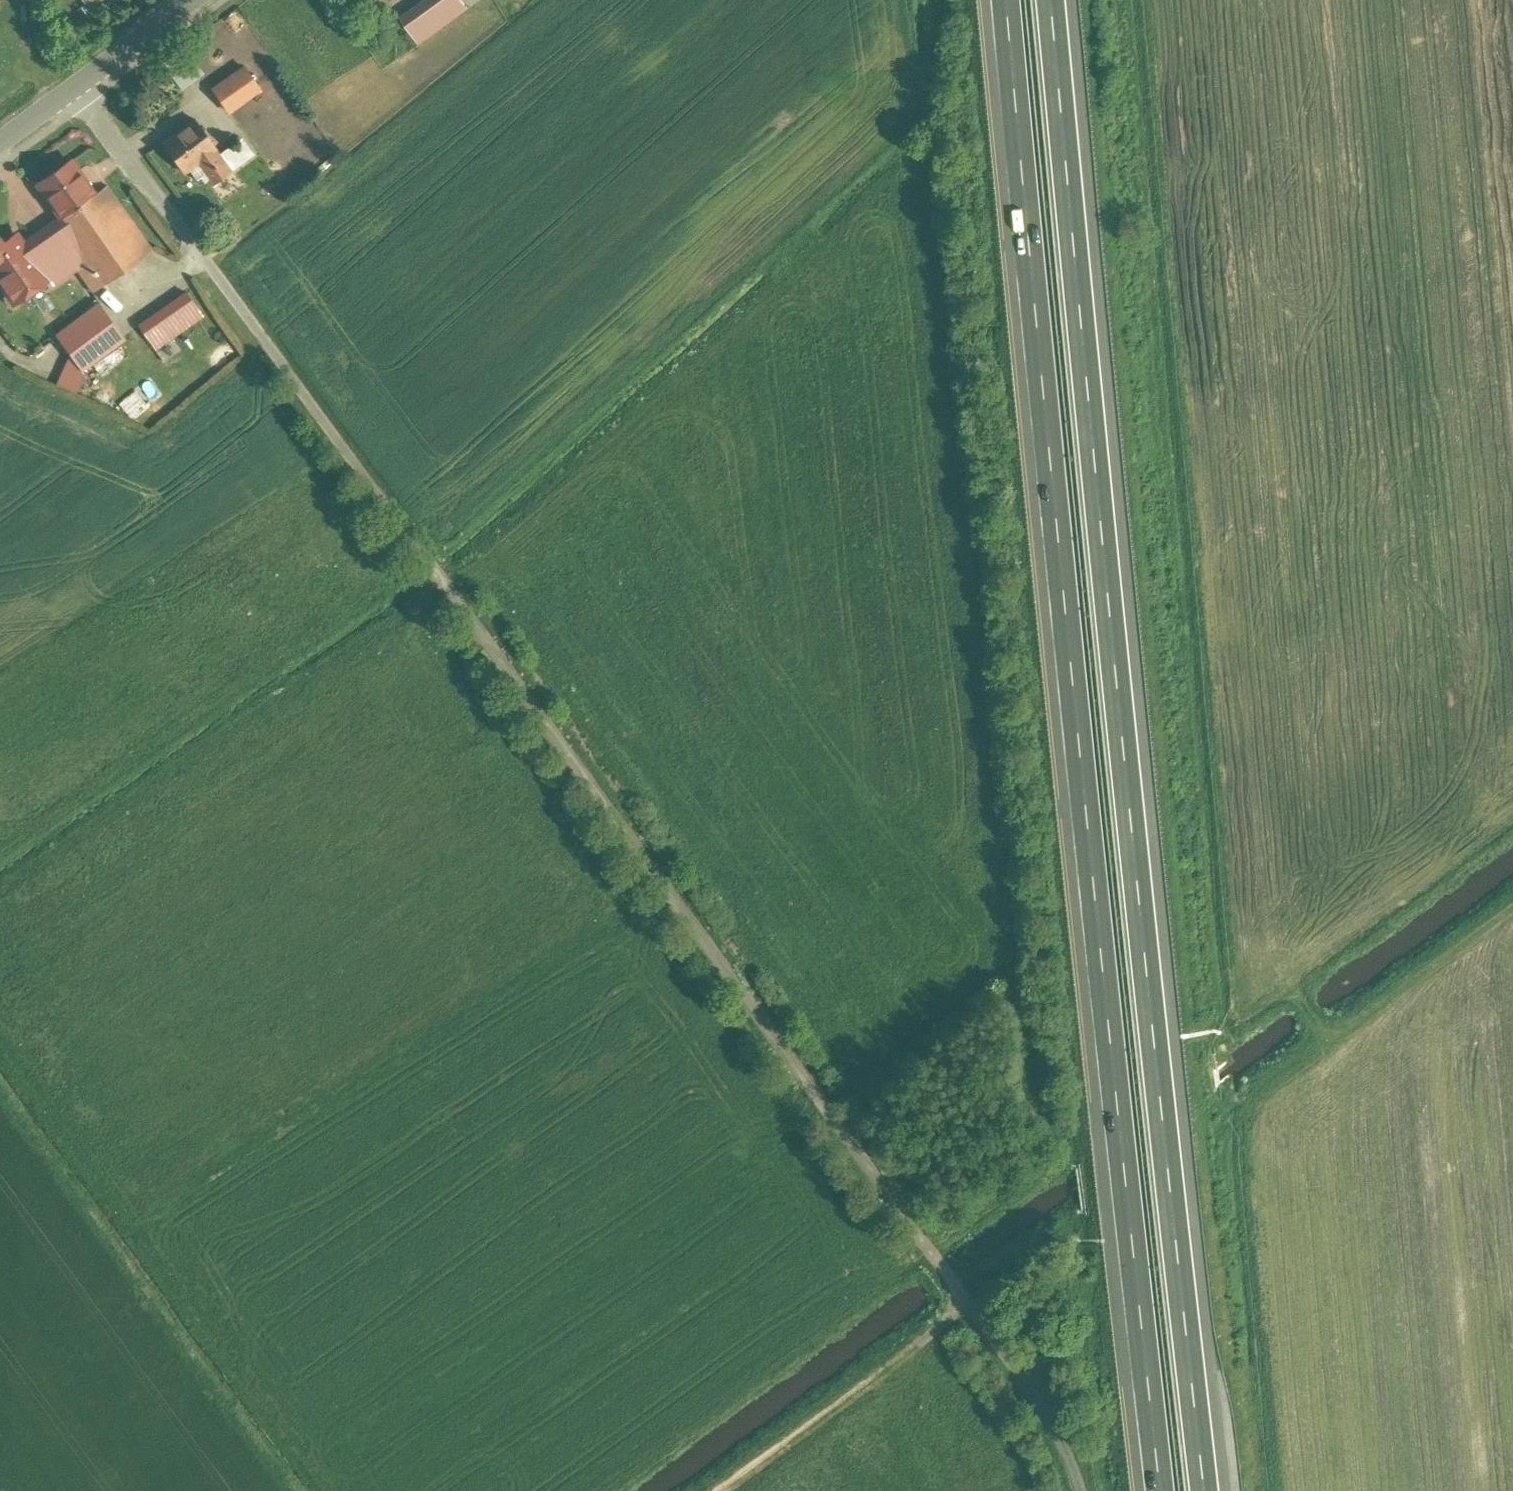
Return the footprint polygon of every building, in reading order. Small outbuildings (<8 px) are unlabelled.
[(91,15),(112,5),(110,0),(84,0),(91,15)] [(407,11),(425,36),(472,3),(470,0),(423,0),(407,11)] [(169,73),(183,89),(204,72),(190,56),(169,73)] [(227,113),(262,90),(244,63),(209,87),(227,113)] [(191,114),(157,141),(180,170),(195,159),(215,184),(235,168),(223,153),(191,114)] [(223,153),(235,168),(252,154),(240,140),(223,153)] [(13,305),(47,281),(51,286),(77,268),(95,292),(151,252),(105,187),(96,193),(71,158),(36,183),(58,214),(23,239),(18,231),(3,242),(0,238),(0,286),(13,305)] [(191,288),(144,317),(155,335),(202,307),(191,288)] [(125,340),(98,304),(55,336),(81,372),(125,340)]
